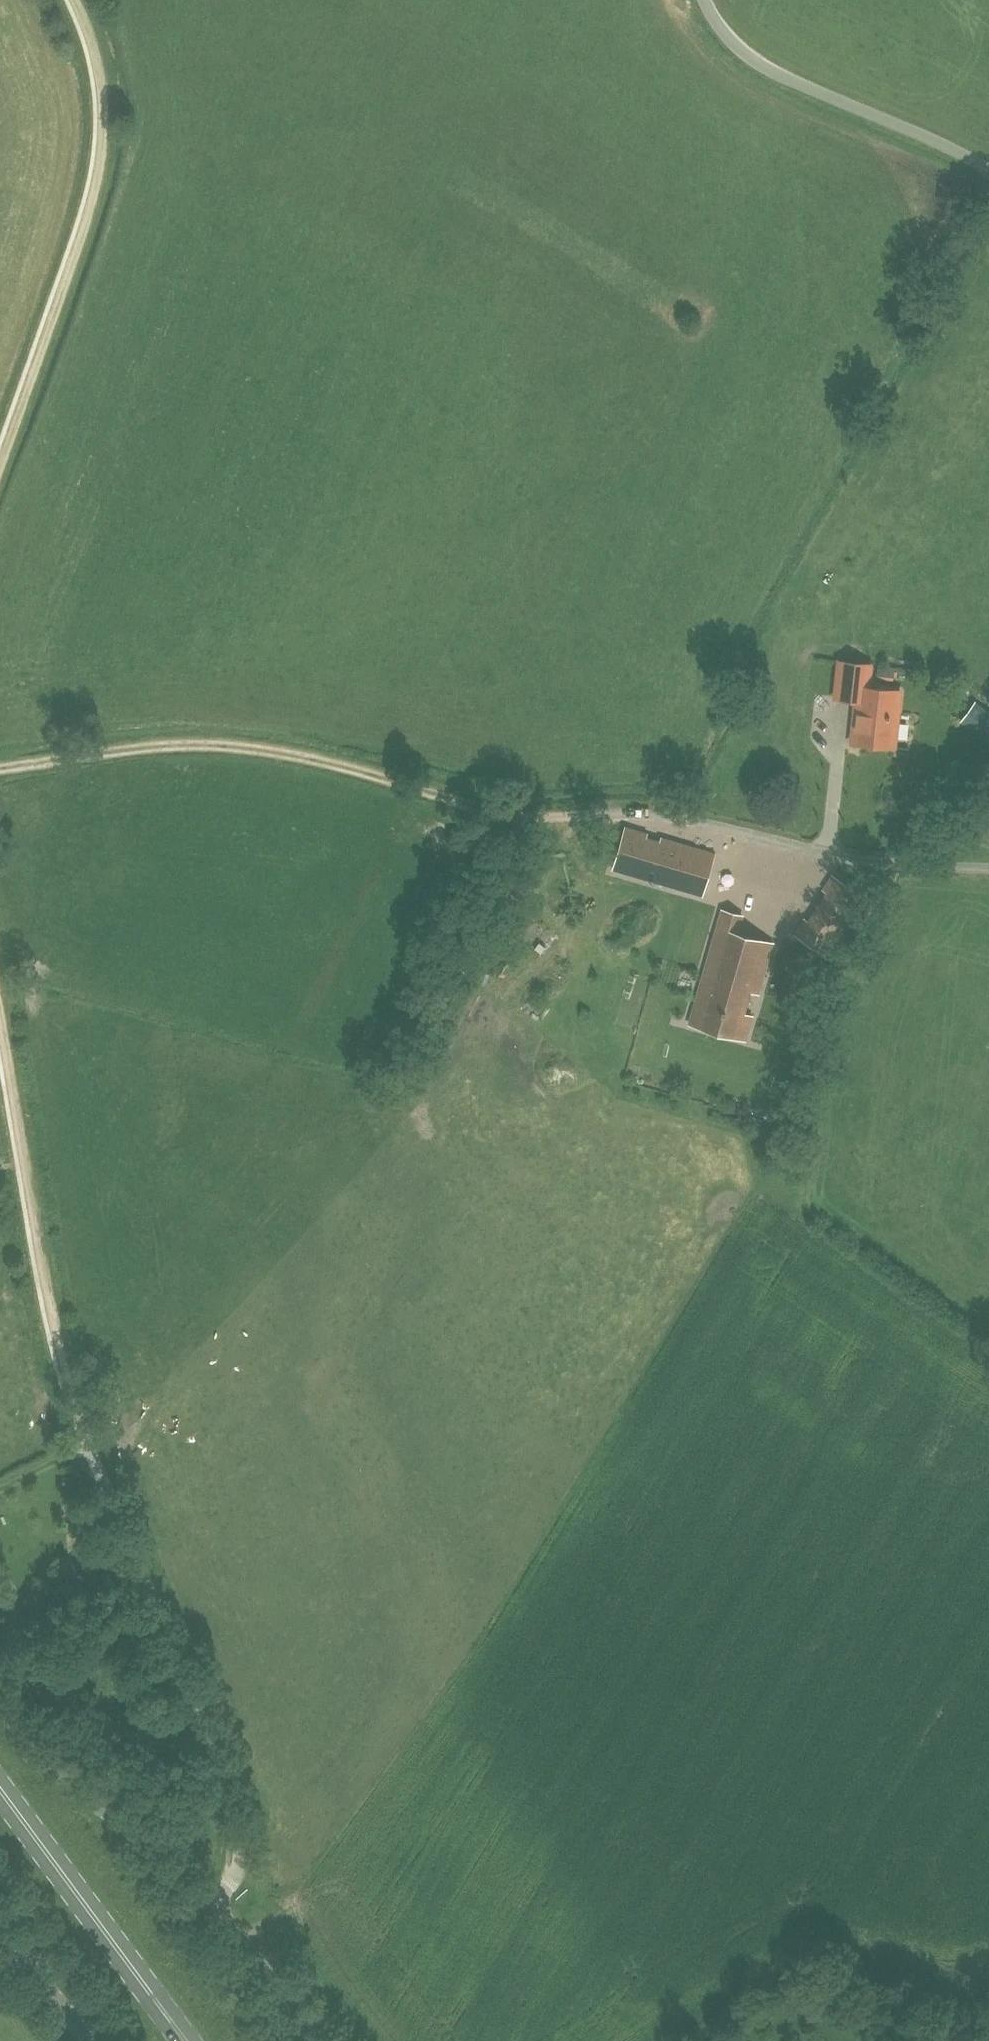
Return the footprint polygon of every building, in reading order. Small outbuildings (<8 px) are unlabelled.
[(855,743),(894,747),(900,692),(868,688),(870,665),(839,662),(835,698),(856,700),(854,715),(858,715),(855,743)] [(973,703),(959,722),(988,743),(988,710),(975,700),(973,703)] [(614,869),(671,886),(701,895),(714,853),(661,838),(660,840),(646,836),(647,833),(626,827),(616,862),(614,869)] [(863,892),(833,874),(823,889),(827,891),(809,920),(805,917),(795,933),(825,952),(863,892)] [(721,910),(689,1023),(745,1039),(752,1016),(739,1013),(746,989),(759,993),(773,943),(737,933),(742,916),(721,910)]
